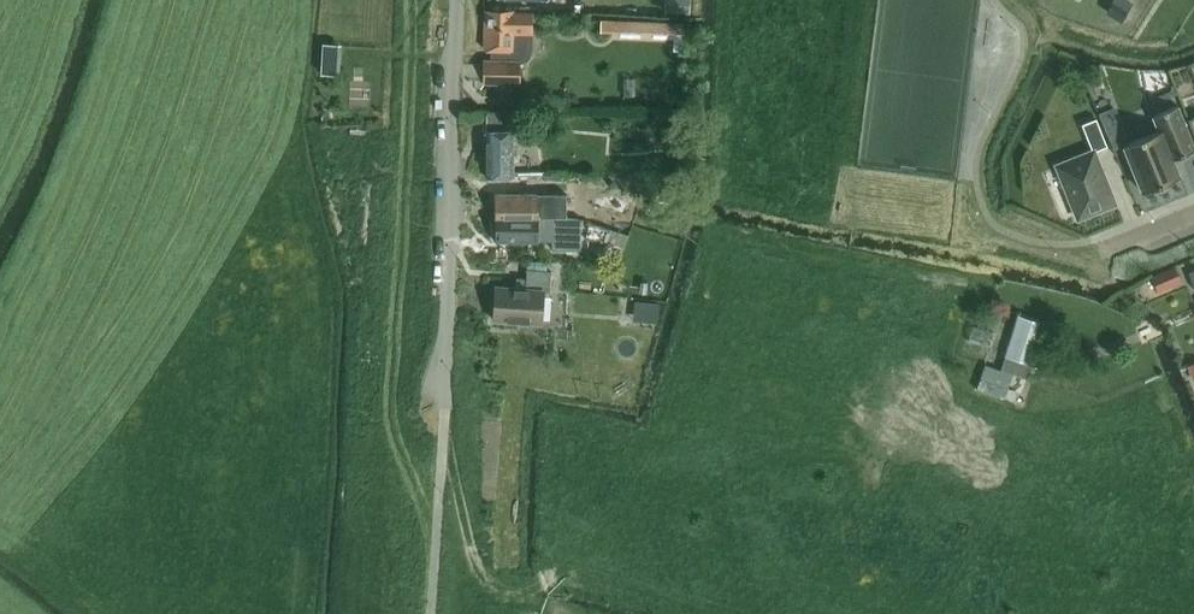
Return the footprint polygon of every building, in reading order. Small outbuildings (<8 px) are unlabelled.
[(663,16),(689,17),(690,0),(663,0),(663,16)] [(485,12),(485,51),(493,51),(493,62),(484,62),(484,83),(518,83),(518,62),(525,58),(530,51),(530,14),(512,14),(512,12),(485,12)] [(683,36),(683,23),(601,20),(600,33),(683,36)] [(336,45),(324,44),(322,74),(334,75),(336,45)] [(1177,106),(1152,116),(1159,132),(1123,146),(1142,193),(1180,178),(1173,160),(1193,151),(1193,148),(1177,106)] [(528,112),(521,113),(486,114),(486,132),(487,179),(513,177),(513,132),(522,131),(529,130),(528,112)] [(1115,204),(1094,152),(1107,146),(1096,119),(1081,125),(1092,151),(1056,166),(1078,219),(1115,204)] [(495,195),(495,218),(567,216),(567,194),(495,195)] [(572,216),(567,216),(495,218),(495,243),(550,242),(551,251),(580,251),(580,220),(572,216)] [(608,225),(602,239),(620,247),(626,233),(608,225)] [(516,289),(511,288),(495,287),(493,321),(541,324),(543,291),(549,292),(551,272),(547,271),(547,262),(527,261),(526,279),(517,278),(516,289)] [(1151,276),(1158,292),(1173,286),(1171,280),(1179,276),(1175,266),(1151,276)] [(1018,315),(1005,357),(1000,370),(1026,379),(1031,365),(1026,363),(1039,322),(1018,315)] [(1193,369),(1193,350),(1174,356),(1180,374),(1193,369)]
